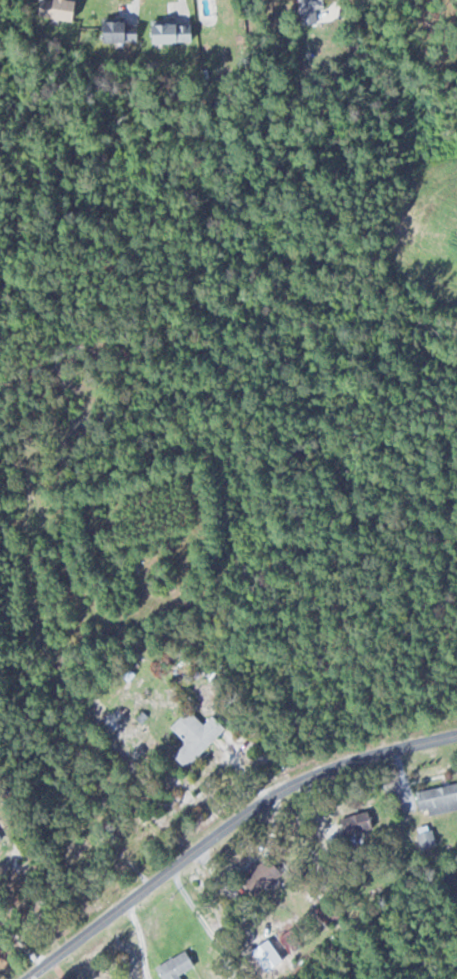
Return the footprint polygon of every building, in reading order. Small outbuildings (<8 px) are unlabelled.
[(33,16),(71,19),(72,0),(34,0),(33,16)] [(299,23),(321,20),(318,0),(296,0),(299,23)] [(133,20),(95,20),(95,42),(133,42),(133,20)] [(144,42),(186,42),(186,22),(144,22),(144,42)] [(184,769),(223,729),(210,715),(201,724),(185,708),(168,726),(184,742),(171,755),(184,769)] [(456,808),(456,782),(412,792),(416,809),(424,808),(426,815),(456,808)] [(338,819),(343,836),(370,827),(365,810),(338,819)] [(414,835),(422,849),(435,841),(428,828),(414,835)] [(237,880),(249,895),(277,873),(265,858),(237,880)] [(176,974),(191,966),(183,951),(154,965),(161,978),(179,978),(176,974)]
